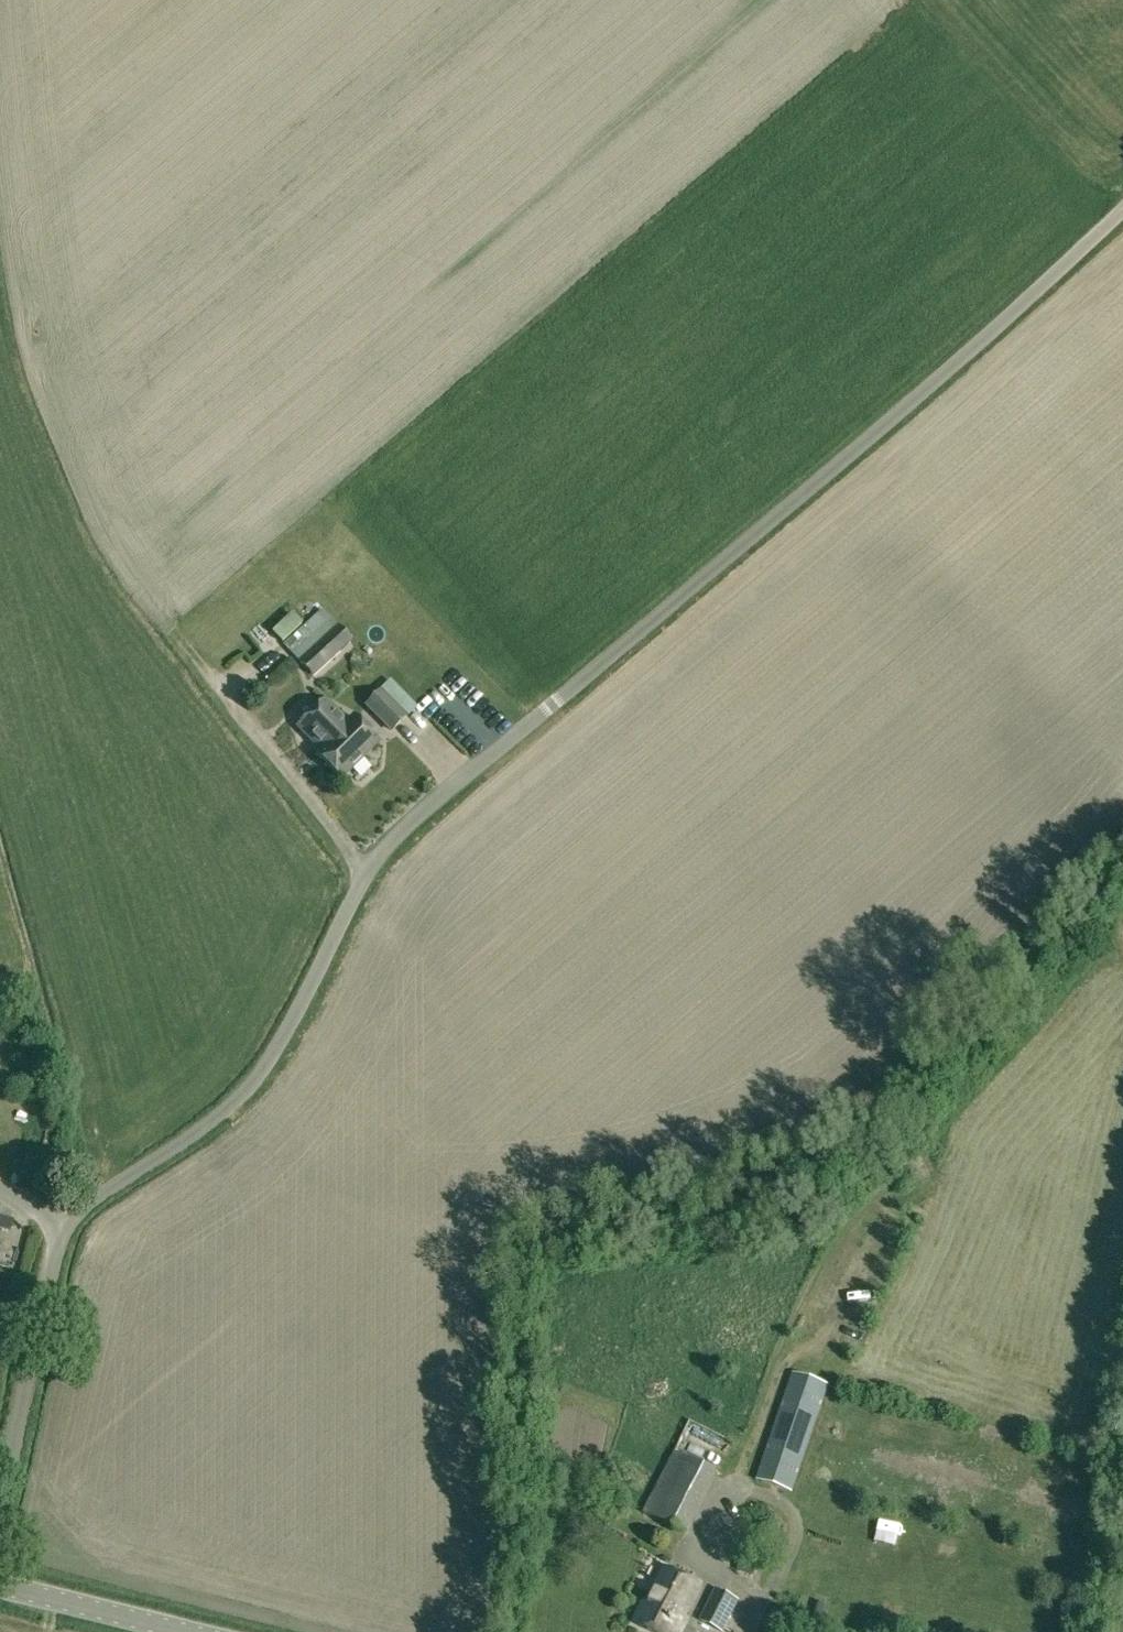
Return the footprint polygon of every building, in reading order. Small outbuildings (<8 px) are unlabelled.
[(337,626),(297,663),(312,679),(351,642),(337,626)] [(404,719),(380,695),(366,709),(390,733),(404,719)] [(348,728),(346,726),(324,703),(310,717),(296,730),(319,753),(321,755),(348,728)] [(346,726),(348,728),(321,755),(319,753),(315,757),(340,782),(359,764),(377,746),(352,720),(346,726)] [(828,1385),(793,1373),(756,1481),(792,1492),(828,1385)] [(673,1453),(643,1513),(686,1536),(717,1476),(673,1453)] [(653,1631),(676,1631),(700,1586),(666,1569),(638,1624),(653,1631)] [(702,1621),(722,1631),(737,1601),(717,1591),(702,1621)]
